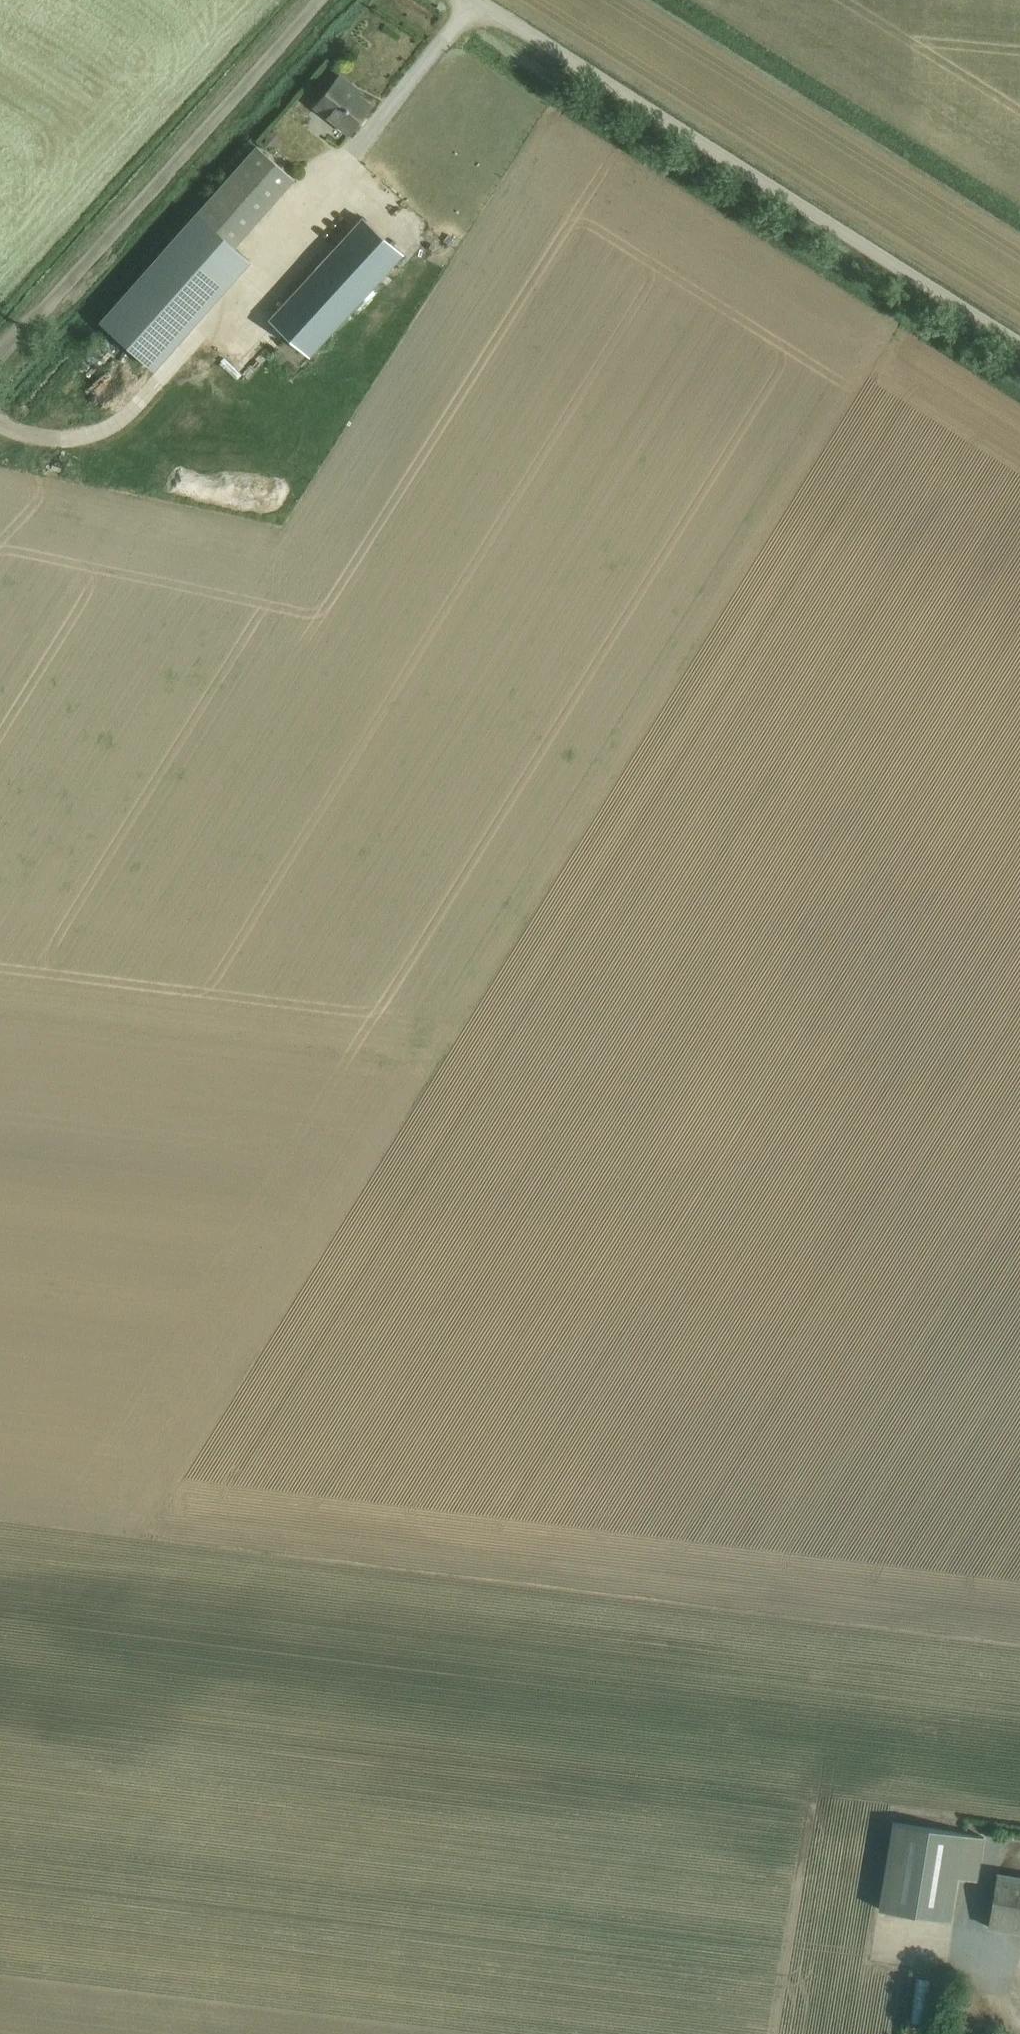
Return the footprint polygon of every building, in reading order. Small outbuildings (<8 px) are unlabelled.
[(360,124),(364,118),(364,114),(371,105),(348,87),(350,85),(339,76),(315,106),(349,133),(356,124),(360,124)] [(294,180),(257,146),(197,214),(199,216),(217,232),(234,247),(294,180)] [(197,214),(196,213),(196,214),(148,268),(104,318),(133,344),(157,366),(211,306),(237,277),(242,271),(248,265),(250,262),(235,248),(234,247),(217,232),(199,216),(197,214)] [(363,216),(268,319),(287,336),(309,357),(310,356),(404,253),(363,216)] [(950,1920),(964,1834),(893,1822),(879,1909),(950,1920)] [(989,1927),(1019,1932),(1019,1877),(998,1874),(989,1927)] [(916,1976),(912,2019),(931,2021),(935,1978),(916,1976)]
